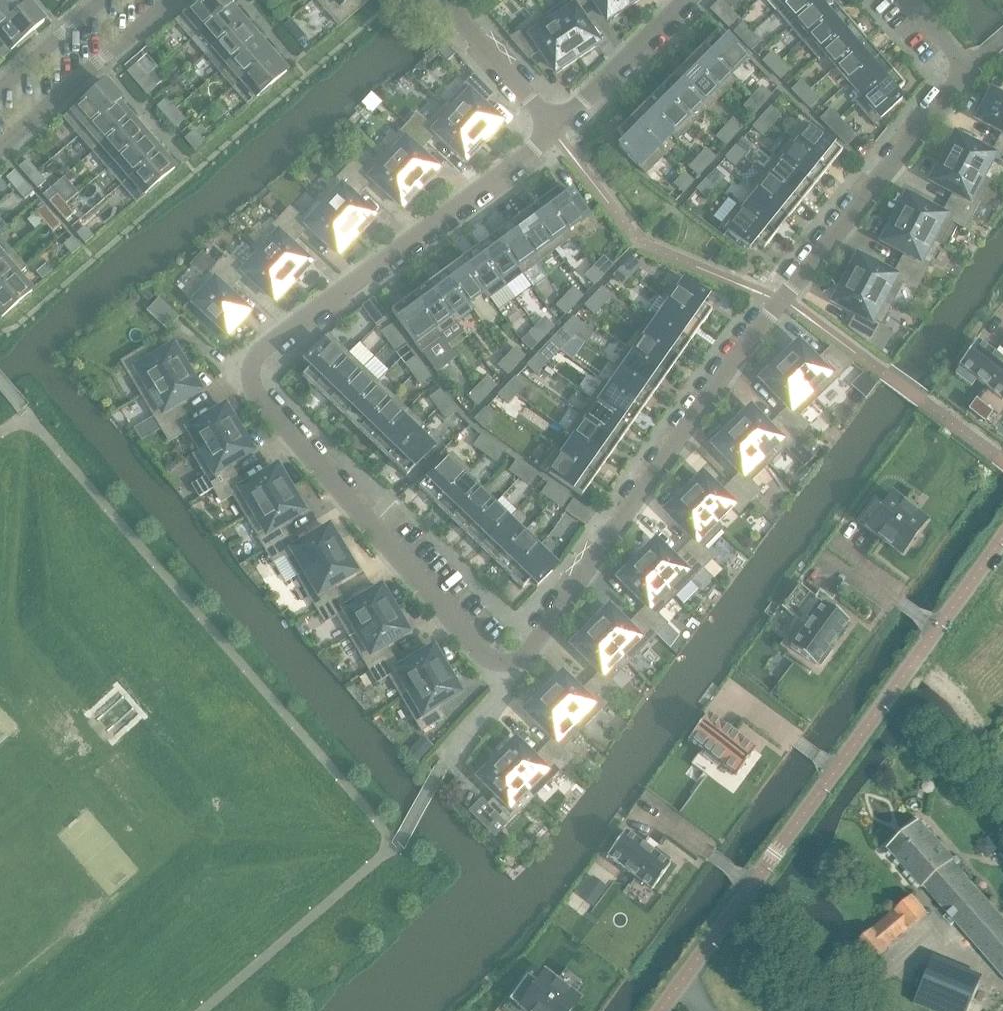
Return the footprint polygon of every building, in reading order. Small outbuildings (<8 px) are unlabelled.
[(29,6),(28,5),(25,7),(20,2),(21,0),(3,0),(0,3),(0,31),(29,6)] [(233,4),(229,0),(202,0),(177,22),(192,39),(233,4)] [(339,27),(370,0),(316,0),(339,27)] [(575,11),(584,5),(580,0),(567,0),(569,2),(548,16),(577,60),(592,50),(590,48),(597,43),(587,29),(586,30),(582,23),(583,23),(575,11)] [(624,0),(595,0),(598,5),(597,6),(607,20),(613,15),(615,18),(629,8),(624,0)] [(790,0),(767,0),(777,11),(790,0)] [(821,0),(790,0),(777,11),(790,27),(821,0)] [(839,12),(837,9),(834,11),(828,0),(821,0),(790,27),(803,42),(839,12)] [(737,19),(720,2),(711,11),(728,27),(737,19)] [(233,4),(192,39),(206,56),(244,23),(241,20),(237,12),(235,13),(230,7),(233,5),(233,4)] [(44,23),(29,6),(0,31),(0,55),(3,58),(17,46),(18,47),(26,40),(25,39),(44,23)] [(822,53),(852,27),(850,25),(848,26),(839,12),(803,42),(817,58),(822,53)] [(577,60),(548,16),(511,39),(528,59),(542,50),(547,57),(545,58),(555,72),(563,70),(577,60)] [(244,23),(206,56),(220,72),(258,39),(256,37),(251,28),(249,29),(244,23)] [(743,42),(751,33),(743,25),(734,33),(743,42)] [(836,68),(865,43),(864,40),(861,42),(852,27),(822,53),(836,68)] [(747,58),(719,30),(718,31),(719,32),(707,48),(704,46),(702,49),(729,76),(747,58)] [(751,50),(760,42),(751,33),(743,42),(751,50)] [(234,88),(272,56),(270,53),(265,45),(263,46),(258,39),(220,72),(234,88)] [(849,84),(879,58),(877,55),(874,57),(865,43),(836,68),(849,84)] [(729,76),(702,49),(692,62),(689,61),(687,63),(721,97),(736,82),(729,76)] [(780,62),(772,54),(763,62),(772,71),(780,62)] [(269,88),(286,73),(284,70),(279,61),(277,62),(272,56),(234,88),(248,105),(260,95),(261,96),(270,89),(269,88)] [(862,99),(892,73),(890,70),(888,73),(879,58),(849,84),(862,99)] [(789,71),(780,62),(772,71),(780,79),(789,71)] [(721,97),(687,63),(677,77),(675,75),(673,77),(707,111),(721,97)] [(146,76),(137,66),(128,73),(138,84),(146,76)] [(902,101),(896,94),(904,86),(892,73),(862,99),(856,104),(874,124),(902,101)] [(486,113),(480,108),(492,96),(474,75),(445,107),(485,144),(497,131),(495,129),(500,123),(487,112),(486,113)] [(155,87),(147,78),(146,76),(138,84),(147,95),(155,87)] [(707,111),(673,77),(663,91),(660,89),(659,92),(693,126),(707,111)] [(80,136),(120,101),(106,84),(105,83),(87,99),(86,98),(77,106),(78,107),(65,119),(80,136)] [(801,100),(809,91),(801,83),(792,91),(801,100)] [(762,106),(770,96),(761,88),(753,98),(762,106)] [(818,100),(809,91),(801,100),(809,108),(818,100)] [(693,126),(659,92),(648,106),(646,104),(644,106),(672,134),(678,140),(682,137),(693,126)] [(992,94),(990,96),(992,97),(981,118),(979,117),(978,119),(995,129),(996,127),(1002,131),(1002,100),(992,94)] [(753,116),(762,106),(753,98),(744,108),(753,116)] [(175,110),(166,100),(158,107),(167,117),(175,110)] [(94,152),(131,120),(129,117),(125,109),(123,110),(118,104),(121,102),(120,101),(80,136),(94,152)] [(672,134),(644,106),(634,120),(632,118),(629,120),(657,148),(672,134)] [(485,144),(445,107),(428,125),(417,115),(408,125),(427,143),(436,133),(447,144),(448,143),(454,148),(453,149),(466,161),(471,155),(473,157),(485,144)] [(771,126),(780,116),(771,108),(762,118),(771,126)] [(183,120),(175,110),(167,117),(175,127),(183,120)] [(830,128),(838,120),(830,111),(821,120),(830,128)] [(762,136),(771,126),(762,118),(753,128),(762,136)] [(108,169),(146,136),(143,133),(139,125),(137,126),(131,120),(94,152),(108,169)] [(657,148),(629,120),(617,133),(625,140),(618,147),(646,175),(665,156),(657,148)] [(734,137),(742,128),(733,120),(725,129),(734,137)] [(855,137),(838,120),(830,128),(846,145),(855,137)] [(841,154),(842,153),(804,122),(788,141),(825,172),(828,170),(825,167),(840,153),(841,154)] [(423,160),(417,154),(427,143),(408,125),(398,136),(405,142),(389,160),(382,153),(381,154),(421,191),(433,178),(431,176),(436,170),(424,159),(423,160)] [(726,146),(734,137),(725,129),(717,138),(726,146)] [(203,142),(194,132),(186,140),(194,150),(203,142)] [(122,185),(160,152),(158,150),(153,142),(151,143),(146,136),(108,169),(122,185)] [(996,144),(990,155),(977,149),(977,150),(970,146),(970,145),(955,137),(952,144),(949,142),(941,158),(981,179),(981,178),(992,157),(1002,163),(1002,147),(996,144)] [(743,157),(751,148),(742,140),(734,149),(743,157)] [(825,172),(788,141),(775,157),(813,188),(815,185),(813,183),(825,172)] [(735,166),(743,157),(734,149),(726,158),(735,166)] [(706,167),(714,158),(706,150),(697,159),(706,167)] [(157,185),(174,169),(172,166),(167,158),(165,159),(160,152),(122,185),(137,202),(148,192),(149,193),(158,186),(157,185)] [(421,191),(381,154),(364,172),(353,162),(344,172),(363,190),(372,180),(383,190),(385,189),(390,195),(389,196),(402,207),(407,202),(409,204),(421,191)] [(813,188),(775,157),(762,173),(800,203),(802,201),(800,199),(813,188)] [(947,204),(971,217),(989,183),(981,178),(981,179),(941,158),(933,173),(935,175),(932,181),(946,189),(947,188),(954,191),(947,204)] [(698,176),(706,167),(697,159),(689,168),(698,176)] [(36,171),(27,160),(19,168),(28,178),(36,171)] [(23,182),(14,171),(6,179),(15,189),(23,182)] [(46,182),(38,172),(36,171),(28,178),(37,189),(46,182)] [(715,189),(724,179),(715,171),(706,181),(715,189)] [(359,207),(353,201),(363,190),(344,172),(317,201),(357,238),(369,225),(367,223),(372,217),(360,206),(359,207)] [(800,203),(762,173),(750,189),(757,195),(787,219),(789,217),(787,215),(800,203)] [(683,193),(693,182),(684,174),(674,185),(683,193)] [(706,198),(715,189),(706,181),(697,190),(706,198)] [(33,193),(23,182),(15,189),(24,200),(33,193)] [(588,216),(571,193),(564,198),(557,189),(543,200),(567,231),(588,216)] [(66,205),(57,195),(48,202),(57,212),(66,205)] [(787,219),(757,195),(744,211),(775,236),(777,233),(774,231),(787,219)] [(965,229),(971,217),(947,204),(941,216),(928,209),(928,210),(921,207),(921,205),(906,197),(903,204),(900,203),(892,218),(940,245),(952,222),(965,229)] [(567,231),(543,200),(540,202),(542,204),(527,212),(555,251),(572,239),(567,231)] [(290,209),(280,219),(300,237),(309,227),(320,237),(321,236),(327,242),(326,243),(338,254),(344,249),(346,251),(357,238),(317,201),(301,219),(290,209)] [(74,214),(66,205),(57,212),(66,222),(74,214)] [(775,236),(744,211),(736,205),(720,226),(749,250),(755,242),(764,249),(775,236)] [(52,216),(44,206),(35,213),(44,223),(52,216)] [(555,251),(527,212),(525,213),(526,216),(511,224),(539,263),(555,251)] [(61,226),(52,216),(44,223),(53,233),(61,226)] [(928,266),(940,245),(892,218),(884,234),(886,235),(883,242),(897,249),(898,248),(905,252),(898,265),(922,278),(928,266)] [(295,254),(289,248),(300,237),(280,219),(253,248),(294,284),(306,272),(304,270),(309,264),(296,252),(295,254)] [(539,263),(511,224),(508,226),(510,228),(494,236),(523,275),(539,263)] [(93,237),(85,227),(76,234),(85,244),(93,237)] [(523,275),(494,236),(492,238),(493,241),(478,249),(506,287),(523,275)] [(80,248),(72,238),(63,245),(72,255),(80,248)] [(11,252),(0,240),(0,261),(11,252)] [(294,284),(253,248),(260,255),(244,272),(226,256),(217,266),(236,284),(245,274),(256,284),(257,283),(263,288),(262,290),(275,301),(280,296),(282,297),(294,284)] [(506,287),(478,249),(475,250),(476,253),(461,261),(485,292),(490,299),(494,296),(506,287)] [(25,269),(11,252),(0,261),(0,290),(25,269)] [(203,280),(188,297),(228,334),(229,332),(228,331),(244,313),(246,315),(247,313),(233,299),(232,300),(226,295),(236,284),(217,266),(216,267),(201,253),(188,267),(203,280)] [(603,276),(612,267),(604,258),(594,268),(603,276)] [(632,276),(641,267),(632,258),(623,268),(632,276)] [(922,278),(898,265),(892,276),(880,270),(879,271),(872,267),(872,266),(857,258),(854,265),(851,263),(843,279),(891,304),(903,282),(916,289),(922,278)] [(485,292),(461,261),(459,262),(460,265),(445,273),(468,304),(485,292)] [(594,285),(603,276),(594,268),(585,277),(594,285)] [(622,285),(632,276),(623,268),(614,277),(622,285)] [(32,292),(18,276),(25,269),(0,290),(0,317),(1,318),(32,292)] [(468,304),(445,273),(442,274),(444,277),(428,285),(457,324),(473,312),(468,304)] [(702,306),(708,298),(677,276),(662,298),(669,304),(702,326),(712,312),(702,306)] [(880,326),(891,304),(843,279),(835,294),(837,296),(834,302),(849,310),(850,309),(857,313),(849,328),(882,353),(892,333),(880,326)] [(457,324),(428,285),(426,286),(427,289),(412,297),(434,328),(440,336),(442,334),(457,324)] [(574,306),(582,298),(573,289),(565,298),(574,306)] [(602,306),(611,298),(602,289),(593,298),(602,306)] [(434,328),(412,297),(409,298),(411,302),(393,311),(393,310),(391,312),(414,343),(434,328)] [(159,298),(146,312),(166,332),(180,318),(159,298)] [(565,315),(574,306),(565,298),(557,307),(565,315)] [(594,315),(602,306),(593,298),(585,307),(594,315)] [(387,320),(373,300),(363,307),(377,327),(387,320)] [(702,326),(669,304),(657,320),(689,343),(697,327),(699,329),(702,326)] [(637,330),(636,331),(677,359),(685,344),(688,345),(689,343),(657,320),(650,315),(649,315),(638,331),(637,330)] [(545,336),(553,328),(544,319),(536,328),(545,336)] [(573,336),(582,327),(573,319),(565,328),(573,336)] [(399,336),(392,326),(382,333),(389,343),(399,336)] [(536,345),(545,336),(536,328),(528,337),(536,345)] [(676,362),(677,359),(636,331),(625,347),(626,348),(666,376),(673,361),(676,362)] [(315,389),(348,355),(328,336),(303,362),(310,369),(302,377),(315,389)] [(406,346),(399,336),(389,343),(396,353),(406,346)] [(955,377),(970,388),(976,380),(1002,399),(1002,400),(1002,401),(1002,363),(998,360),(977,344),(977,343),(976,342),(958,368),(959,369),(959,368),(961,369),(955,377)] [(816,399),(852,365),(831,348),(814,364),(809,358),(810,357),(798,345),(793,350),(791,348),(778,360),(816,399)] [(141,396),(188,368),(179,353),(177,355),(173,348),(158,357),(159,358),(152,362),(144,349),(121,362),(141,396)] [(666,376),(626,348),(615,365),(622,370),(654,393),(662,377),(664,379),(666,376)] [(516,366),(524,357),(515,349),(507,358),(516,366)] [(544,366),(553,357),(544,349),(536,358),(544,366)] [(330,403),(362,369),(348,355),(315,389),(317,391),(319,389),(330,403)] [(422,368),(415,358),(406,366),(413,375),(422,368)] [(507,375),(516,366),(507,358),(499,366),(507,375)] [(536,375),(544,366),(536,358),(527,366),(536,375)] [(816,399),(778,360),(765,372),(767,375),(762,380),(774,392),(775,391),(780,397),(779,398),(789,408),(778,419),(796,438),(808,427),(798,417),(816,399)] [(176,403),(183,399),(184,400),(199,391),(195,385),(197,383),(188,368),(141,396),(162,430),(184,416),(176,403)] [(430,378),(422,368),(413,375),(420,385),(430,378)] [(345,417),(377,383),(362,369),(330,403),(332,405),(334,403),(345,417)] [(654,393),(622,370),(610,387),(642,410),(650,394),(653,395),(654,393)] [(863,374),(851,386),(867,400),(877,385),(863,374)] [(486,396),(495,387),(487,379),(478,388),(486,396)] [(516,396),(524,387),(515,379),(507,387),(516,396)] [(642,410),(610,387),(603,382),(591,399),(630,426),(638,411),(641,412),(642,410)] [(359,431),(392,397),(377,383),(345,417),(346,419),(349,417),(359,431)] [(507,404),(516,396),(507,387),(499,396),(507,404)] [(477,406),(486,396),(478,388),(468,398),(477,406)] [(448,402),(440,392),(430,399),(438,409),(448,402)] [(374,445),(407,411),(392,397),(359,431),(361,433),(364,431),(374,445)] [(630,426),(591,399),(579,415),(618,443),(626,428),(629,429),(630,426)] [(455,413),(448,402),(438,409),(446,420),(455,413)] [(193,456),(240,429),(231,414),(229,415),(225,408),(210,417),(211,418),(204,422),(203,421),(191,428),(184,416),(162,430),(169,442),(189,430),(201,451),(193,456)] [(484,429),(493,418),(485,410),(475,420),(484,429)] [(743,413),(730,426),(768,465),(785,448),(805,468),(815,458),(796,438),(778,419),(767,429),(761,424),(762,423),(750,410),(745,416),(743,413)] [(416,431),(417,432),(422,426),(407,411),(374,445),(376,447),(378,445),(389,459),(416,431)] [(618,443),(579,415),(567,432),(575,437),(607,460),(615,444),(617,446),(618,443)] [(768,465),(730,426),(717,438),(719,440),(714,445),(726,458),(727,457),(732,462),(731,463),(741,473),(730,484),(749,502),(760,492),(750,482),(768,465)] [(228,463),(235,459),(236,460),(251,452),(247,445),(249,444),(240,429),(193,456),(214,490),(236,477),(228,463)] [(406,477),(433,448),(417,432),(416,431),(389,459),(390,461),(393,459),(405,475),(405,476),(406,477)] [(485,455),(492,445),(481,437),(474,447),(485,455)] [(607,460),(575,437),(563,454),(595,477),(603,461),(606,462),(607,460)] [(495,462),(502,452),(492,445),(485,455),(495,462)] [(595,477),(563,454),(554,448),(540,469),(581,498),(582,496),(582,495),(591,477),(594,479),(595,477)] [(437,506),(464,478),(470,471),(452,454),(418,489),(420,490),(420,489),(436,501),(434,504),(437,506)] [(519,479),(526,469),(516,462),(510,472),(519,479)] [(246,517),(292,489),(283,474),(281,475),(277,469),(262,477),(263,479),(256,483),(255,481),(243,489),(236,477),(214,490),(221,502),(233,495),(246,517)] [(529,486),(536,476),(526,469),(519,479),(529,486)] [(738,513),(749,502),(730,484),(719,495),(713,490),(714,488),(702,476),(697,482),(695,480),(682,492),(721,531),(721,530),(715,523),(732,507),(738,513)] [(452,520),(479,492),(464,478),(437,506),(451,515),(449,518),(452,520)] [(551,501),(558,492),(548,485),(542,494),(551,501)] [(280,524),(287,520),(288,521),(303,512),(299,505),(301,504),(292,489),(246,517),(254,513),(266,533),(258,538),(265,550),(288,537),(280,524)] [(466,534),(493,506),(479,492),(452,520),(466,530),(464,532),(466,534)] [(561,508),(568,498),(558,492),(551,501),(561,508)] [(721,531),(682,492),(670,505),(672,507),(666,512),(679,524),(680,523),(685,529),(684,530),(694,540),(684,550),(702,569),(713,558),(703,548),(721,531)] [(875,499),(857,522),(877,537),(901,555),(926,521),(903,504),(892,496),(884,506),(875,499)] [(593,516),(573,502),(566,512),(586,526),(593,516)] [(481,548),(508,520),(493,506),(466,534),(480,544),(478,546),(481,548)] [(496,562),(523,534),(508,520),(481,548),(495,558),(493,561),(496,562)] [(297,577),(344,549),(335,534),(333,536),(329,529),(314,538),(315,539),(308,543),(307,542),(295,549),(288,537),(265,550),(273,563),(285,556),(297,577)] [(510,577),(537,548),(523,534),(496,562),(510,572),(507,575),(510,577)] [(674,597),(702,569),(684,550),(672,562),(666,556),(668,555),(655,543),(650,548),(648,547),(636,559),(674,597)] [(537,588),(557,567),(537,548),(510,577),(522,589),(530,581),(537,588)] [(332,584),(339,580),(340,581),(355,572),(351,566),(353,564),(344,549),(297,577),(317,611),(340,597),(332,584)] [(674,597),(636,559),(623,571),(625,573),(620,579),(632,591),(633,590),(638,595),(637,596),(647,606),(637,617),(656,635),(666,625),(657,615),(674,597)] [(799,584),(781,608),(799,621),(816,597),(814,596),(799,584)] [(350,637),(396,609),(387,594),(385,596),(381,589),(366,598),(367,599),(360,603),(359,602),(347,609),(340,597),(317,611),(325,623),(337,616),(350,637)] [(791,647),(790,648),(815,666),(816,665),(816,664),(820,666),(832,651),(828,648),(847,622),(848,622),(849,621),(824,603),(823,604),(823,605),(818,602),(806,618),(811,621),(792,647),(791,647)] [(384,644),(391,640),(392,641),(407,633),(403,626),(405,625),(396,609),(350,637),(370,671),(392,657),(384,644)] [(628,664),(656,635),(637,617),(625,628),(620,622),(621,621),(609,609),(603,615),(601,613),(589,625),(628,664)] [(628,664),(589,625),(577,638),(579,640),(573,645),(585,657),(586,656),(592,662),(591,663),(600,673),(590,683),(609,702),(620,691),(610,681),(628,664)] [(401,698),(448,670),(439,655),(437,656),(433,649),(418,658),(419,659),(412,664),(411,662),(399,669),(392,657),(370,671),(377,683),(389,676),(401,698)] [(436,704),(443,700),(444,702),(459,693),(455,686),(457,685),(448,670),(401,698),(422,731),(444,718),(436,704)] [(581,730),(609,702),(590,683),(579,695),(573,689),(574,688),(562,676),(557,681),(555,679),(542,692),(581,730)] [(563,748),(581,730),(542,692),(530,704),(532,706),(526,711),(538,724),(539,723),(545,728),(544,729),(554,739),(543,749),(562,768),(573,758),(563,748)] [(707,715),(688,741),(689,742),(690,741),(702,750),(706,753),(703,757),(717,767),(720,764),(736,775),(735,776),(736,776),(755,750),(754,749),(754,750),(731,734),(708,716),(707,715)] [(416,761),(426,751),(417,742),(407,752),(416,761)] [(533,797),(562,768),(543,749),(532,761),(526,755),(527,754),(515,742),(510,747),(508,745),(495,758),(533,797)] [(481,800),(470,812),(494,836),(533,797),(495,758),(483,771),(485,773),(480,778),(492,790),(493,789),(498,795),(487,806),(481,800)] [(957,865),(961,861),(957,857),(954,859),(921,821),(889,850),(922,887),(924,886),(1002,976),(1002,917),(957,865)] [(625,832),(606,858),(607,859),(608,858),(651,889),(651,890),(652,891),(670,865),(669,864),(669,865),(667,864),(670,860),(655,849),(658,845),(648,837),(642,846),(625,834),(626,833),(625,832)] [(1000,848),(989,836),(977,847),(987,859),(1000,848)] [(872,962),(927,914),(912,896),(857,943),(872,962)] [(934,960),(917,1001),(942,1010),(967,1010),(980,979),(934,960)] [(510,1000),(525,1010),(570,1010),(579,999),(544,973),(537,984),(527,977),(510,1000)]
